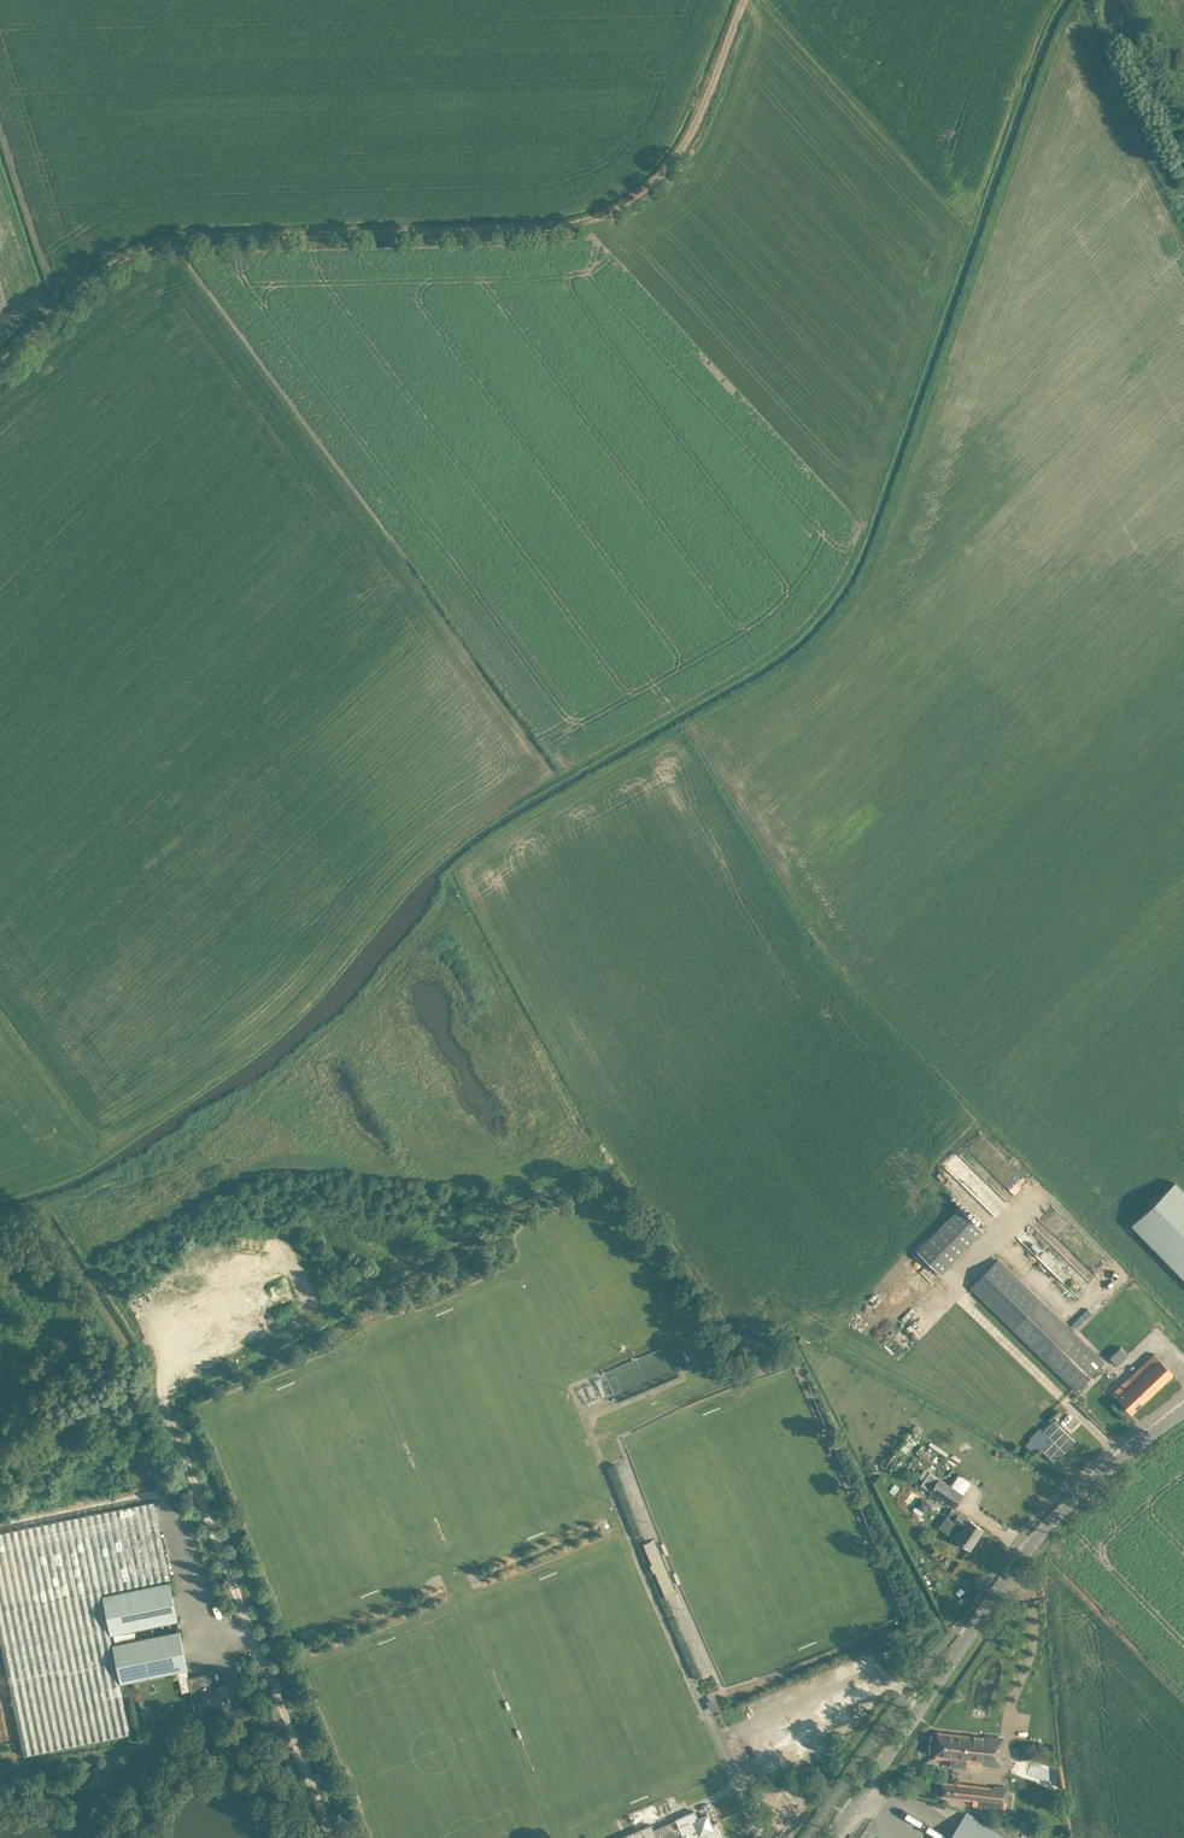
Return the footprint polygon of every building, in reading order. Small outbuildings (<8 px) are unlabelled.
[(1131,1224),(1183,1278),(1183,1191),(1175,1182),(1131,1224)] [(984,1230),(959,1207),(917,1251),(941,1274),(984,1230)] [(998,1259),(971,1287),(1076,1390),(1103,1362),(998,1259)] [(1065,1281),(1069,1289),(1085,1282),(1081,1273),(1065,1281)] [(715,1336),(709,1338),(713,1346),(718,1344),(715,1336)] [(801,1336),(798,1341),(804,1345),(807,1339),(801,1336)] [(1120,1347),(1110,1357),(1118,1364),(1128,1354),(1120,1347)] [(616,1388),(631,1381),(635,1391),(681,1372),(681,1370),(689,1367),(681,1348),(673,1352),(673,1350),(635,1366),(631,1357),(607,1366),(616,1388)] [(1113,1392),(1132,1412),(1173,1373),(1154,1353),(1113,1392)] [(1028,1386),(1019,1395),(1027,1402),(1036,1393),(1028,1386)] [(1074,1441),(1054,1420),(1044,1431),(1049,1435),(1039,1445),(1054,1461),(1074,1441)] [(930,1490),(930,1491),(953,1507),(962,1494),(930,1471),(921,1484),(930,1490)] [(922,1513),(927,1502),(919,1498),(914,1509),(922,1513)] [(0,1533),(0,1637),(24,1754),(131,1732),(124,1697),(121,1682),(177,1670),(187,1668),(180,1630),(113,1644),(111,1633),(178,1620),(170,1581),(103,1595),(102,1592),(170,1578),(154,1501),(0,1533)] [(953,1521),(945,1531),(956,1539),(959,1541),(969,1548),(983,1529),(973,1522),(958,1512),(958,1513),(953,1520),(953,1521)] [(206,1712),(232,1707),(227,1684),(212,1687),(209,1673),(189,1677),(193,1700),(203,1698),(206,1712)] [(126,1685),(124,1697),(136,1699),(138,1688),(126,1685)] [(937,1732),(935,1757),(952,1759),(951,1765),(966,1766),(966,1761),(983,1763),(983,1765),(1000,1766),(1003,1738),(987,1736),(987,1737),(937,1732)] [(1016,1747),(1017,1759),(1029,1758),(1027,1745),(1016,1747)] [(976,1786),(976,1785),(948,1782),(947,1796),(974,1799),(973,1805),(1005,1808),(1007,1789),(976,1786)] [(718,1821),(712,1823),(708,1814),(698,1818),(695,1810),(676,1818),(682,1834),(673,1837),(725,1837),(718,1821)] [(966,1812),(958,1824),(949,1837),(1005,1837),(966,1812)] [(616,1837),(658,1837),(651,1823),(616,1837)]
